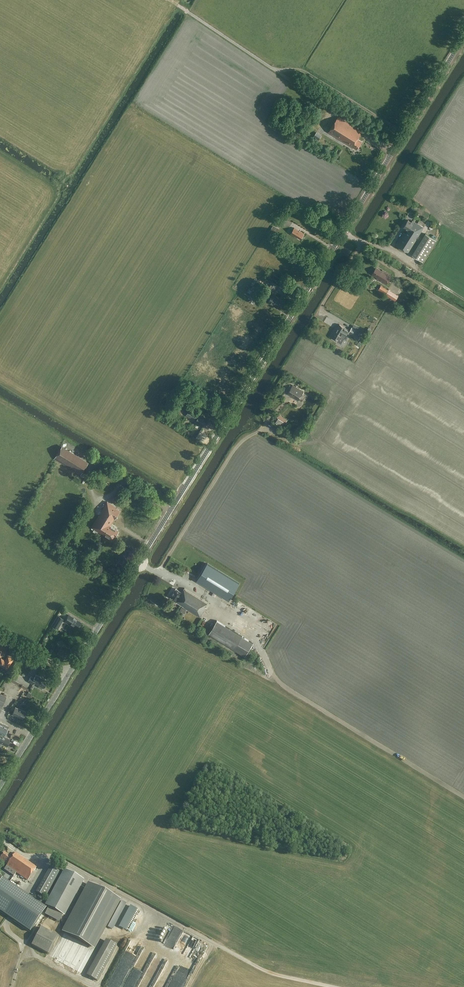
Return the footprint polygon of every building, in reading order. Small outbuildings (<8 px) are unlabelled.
[(357,149),(361,142),(357,140),(362,131),(338,117),(328,133),(348,145),(348,144),(357,149)] [(412,222),(408,220),(404,227),(408,230),(406,234),(404,233),(396,245),(408,253),(424,228),(413,221),(412,222)] [(275,237),(279,230),(273,226),(269,233),(275,237)] [(301,239),(304,234),(295,228),(291,234),(297,238),(297,237),(301,239)] [(423,262),(437,241),(426,234),(412,255),(423,262)] [(381,271),(376,268),(372,275),(377,278),(377,279),(386,285),(392,276),(382,270),(381,271)] [(277,283),(280,278),(272,273),(269,278),(277,283)] [(272,292),(277,284),(271,281),(267,288),(272,292)] [(381,285),(378,290),(385,295),(388,290),(381,285)] [(279,310),(284,302),(273,296),(268,303),(279,310)] [(349,330),(340,325),(337,328),(336,327),(334,331),(345,338),(349,330)] [(352,327),(348,333),(358,340),(362,333),(352,327)] [(299,401),(304,392),(293,385),(287,394),(293,397),(293,398),(299,401)] [(200,415),(190,410),(186,416),(196,422),(203,427),(207,420),(200,415)] [(81,475),(89,462),(63,445),(55,458),(81,475)] [(115,519),(120,510),(107,502),(101,512),(102,512),(99,516),(95,513),(87,525),(104,535),(104,534),(114,539),(119,531),(111,526),(113,523),(112,522),(114,519),(115,519)] [(197,581),(229,600),(233,594),(239,583),(207,563),(200,575),(197,581)] [(207,604),(184,589),(181,593),(176,589),(171,597),(174,599),(173,601),(201,618),(206,608),(205,608),(207,604)] [(77,629),(81,623),(68,615),(65,622),(77,629)] [(61,622),(63,619),(58,616),(54,622),(58,625),(61,621),(61,622)] [(245,656),(253,643),(217,621),(209,634),(245,656)] [(0,660),(0,665),(7,669),(10,664),(1,658),(0,660)] [(43,688),(47,682),(36,675),(34,679),(31,677),(28,682),(33,685),(34,683),(39,686),(38,687),(42,689),(43,688)] [(10,682),(17,685),(13,691),(16,693),(18,688),(21,689),(20,691),(24,694),(27,688),(11,680),(10,682)] [(15,707),(12,715),(16,717),(16,716),(22,719),(26,712),(15,707)] [(7,746),(10,739),(4,737),(9,728),(8,727),(0,723),(0,743),(7,746)] [(27,881),(37,867),(15,853),(12,858),(4,852),(0,858),(0,859),(8,864),(6,866),(27,881)] [(50,867),(36,893),(45,898),(59,872),(50,867)] [(45,906),(57,912),(65,916),(84,881),(64,870),(45,906)] [(4,879),(0,884),(0,909),(32,931),(47,909),(4,879)] [(65,933),(91,947),(117,898),(92,885),(65,933)] [(132,912),(135,906),(128,903),(126,909),(132,912)] [(181,957),(192,935),(172,925),(168,932),(169,932),(168,935),(172,937),(171,938),(176,940),(170,951),(181,957)] [(41,928),(31,946),(55,959),(65,941),(41,928)] [(77,943),(74,942),(70,941),(67,943),(64,945),(62,948),(61,952),(62,955),(64,959),(67,961),(71,962),(74,961),(78,960),(80,957),(81,953),(81,950),(80,946),(77,943)] [(108,941),(88,976),(97,981),(116,946),(108,941)]
